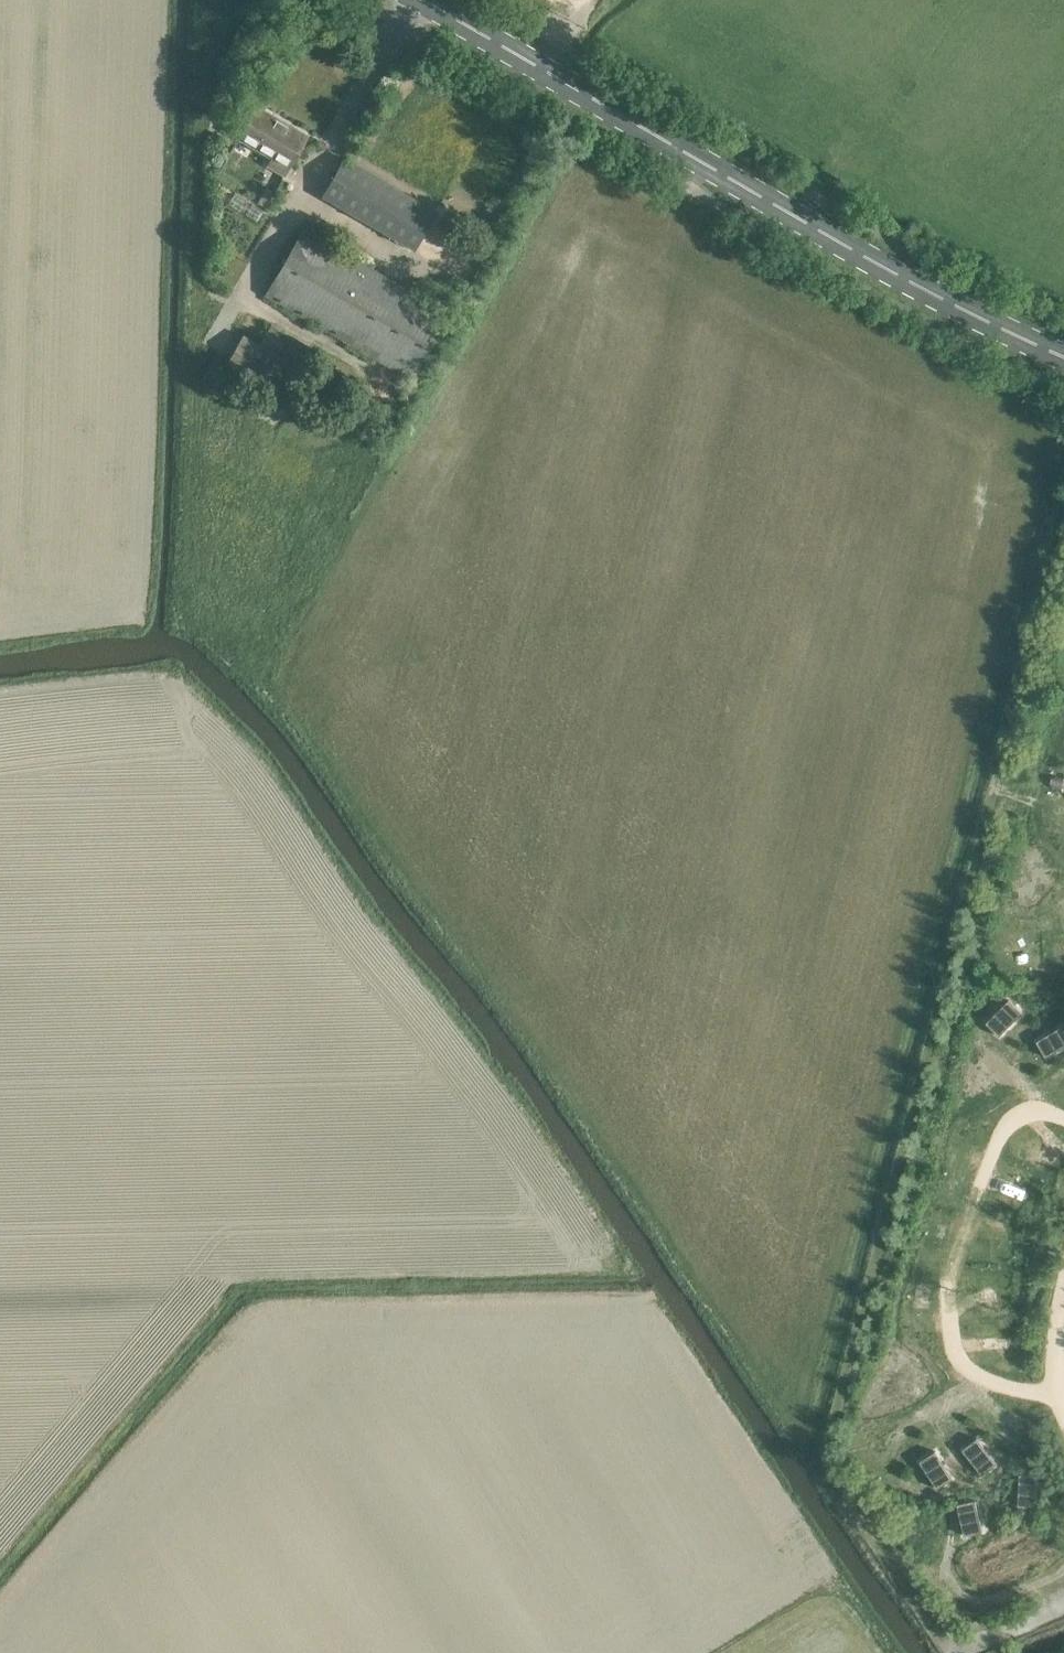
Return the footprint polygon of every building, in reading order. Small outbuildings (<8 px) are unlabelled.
[(284,174),(306,136),(256,107),(238,137),(273,157),(268,165),(284,174)] [(413,249),(435,211),(344,158),(322,196),(413,249)] [(410,379),(448,313),(303,229),(265,295),(410,379)] [(286,362),(240,335),(221,368),(267,394),(286,362)] [(1022,1011),(1009,999),(987,1020),(1000,1033),(1022,1011)] [(1037,1038),(1046,1054),(1063,1044),(1063,1022),(1037,1038)] [(997,1462),(977,1437),(963,1448),(983,1473),(997,1462)] [(953,1478),(937,1450),(920,1460),(936,1488),(953,1478)] [(1038,1473),(1021,1472),(1020,1504),(1037,1505),(1038,1473)] [(982,1530),(975,1498),(957,1502),(964,1534),(982,1530)]
